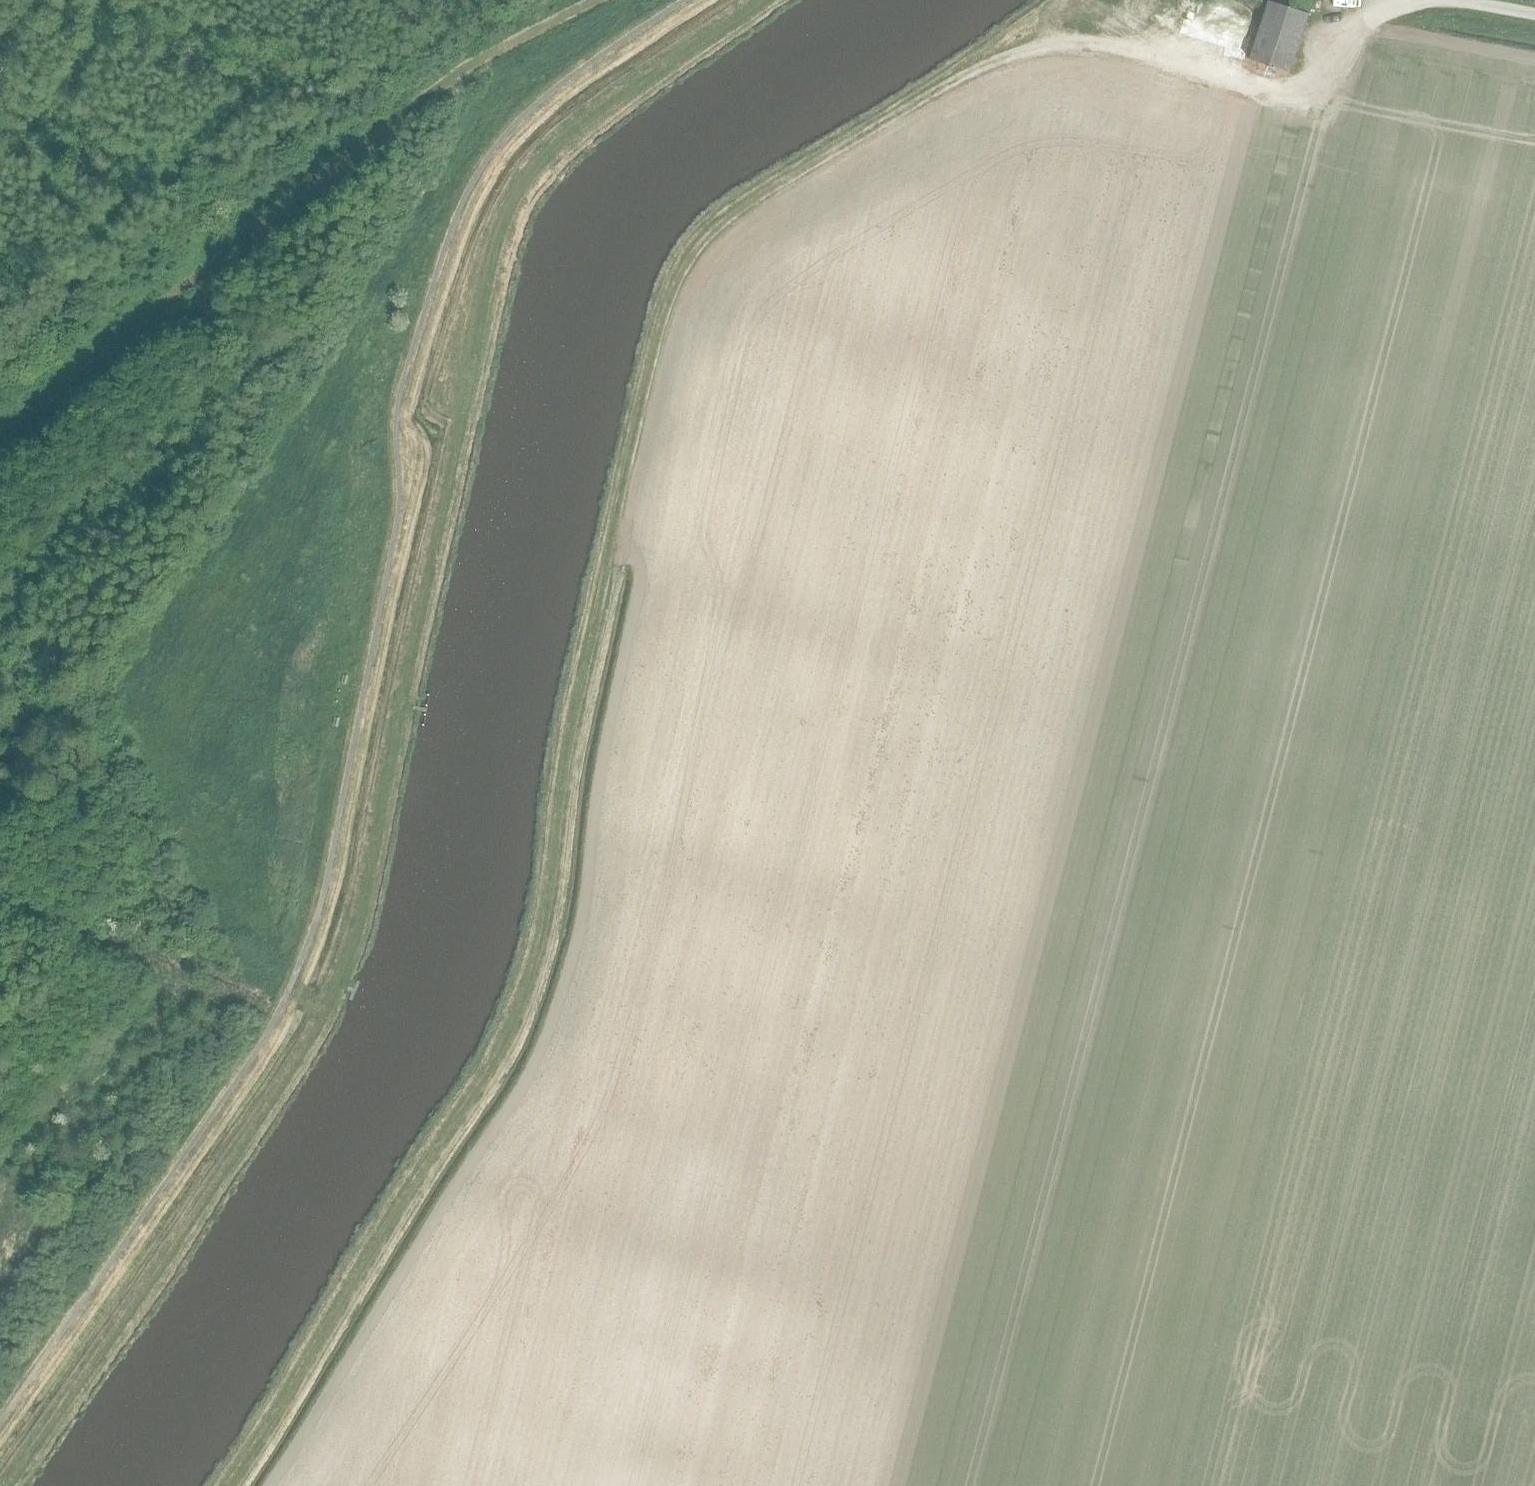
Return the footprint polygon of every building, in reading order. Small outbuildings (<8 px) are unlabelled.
[(1309,14),(1270,0),(1249,60),(1289,74),(1309,14)]
